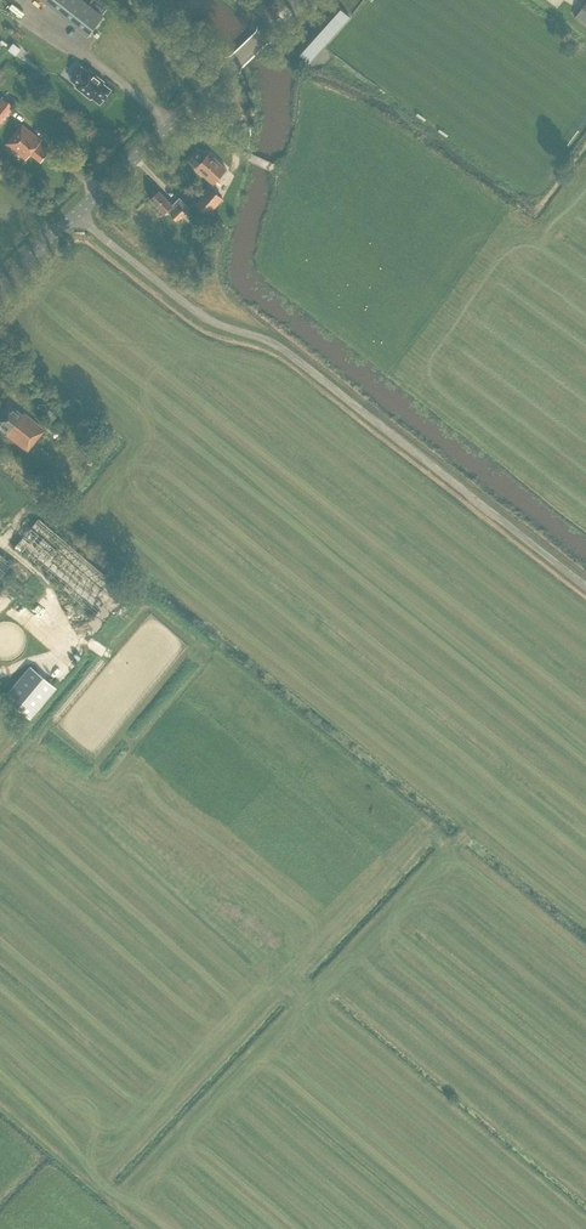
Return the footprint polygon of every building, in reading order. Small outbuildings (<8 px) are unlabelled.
[(88,35),(103,16),(82,0),(43,0),(88,35)] [(574,7),(564,0),(559,8),(568,15),(574,7)] [(345,23),(348,26),(359,15),(346,2),(301,46),(311,57),(345,23)] [(575,17),(585,25),(585,2),(575,17)] [(100,103),(111,89),(103,83),(104,81),(90,70),(88,72),(81,66),(76,73),(83,79),(76,87),(91,98),(92,97),(100,103)] [(0,104),(0,125),(10,112),(0,104)] [(39,142),(41,140),(22,124),(6,143),(25,159),(30,153),(41,162),(47,153),(45,151),(47,148),(39,142)] [(207,159),(197,150),(188,160),(198,169),(198,170),(213,183),(226,168),(211,155),(207,159)] [(197,202),(210,213),(224,197),(211,185),(197,202)] [(176,220),(185,212),(180,207),(179,207),(174,202),(172,204),(159,191),(150,199),(163,213),(167,210),(171,215),(176,220)] [(224,223),(219,220),(212,230),(218,233),(224,223)] [(188,233),(193,239),(200,246),(210,238),(197,225),(188,233)] [(45,429),(24,412),(22,414),(10,404),(0,416),(0,426),(8,432),(6,434),(27,451),(32,444),(32,445),(45,429)] [(38,519),(15,547),(95,615),(119,587),(39,519),(45,511),(29,498),(23,505),(38,519)] [(12,564),(0,554),(0,578),(12,564)] [(31,717),(55,688),(30,667),(5,696),(31,717)]
